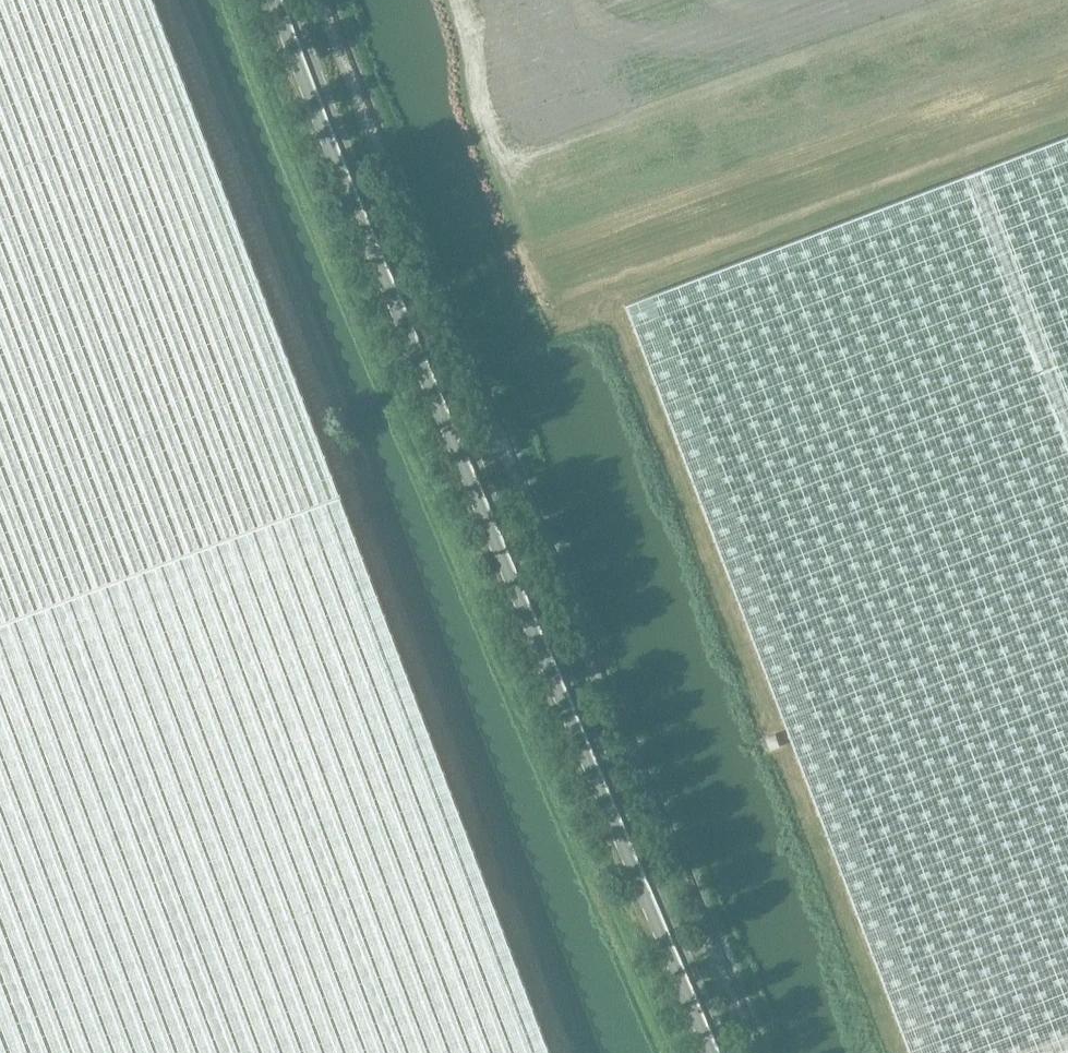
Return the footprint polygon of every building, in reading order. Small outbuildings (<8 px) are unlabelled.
[(277,518),(338,495),(151,0),(0,0),(0,622),(277,518)] [(624,304),(909,1052),(1067,1052),(1067,135),(624,304)] [(409,684),(338,495),(277,518),(0,622),(0,1052),(549,1052),(409,684)]
